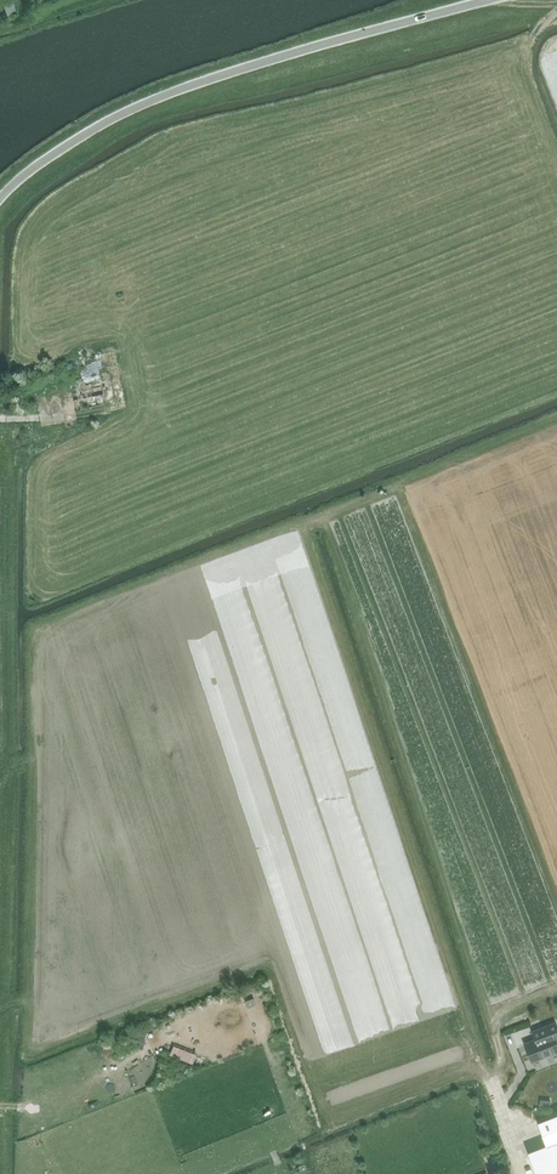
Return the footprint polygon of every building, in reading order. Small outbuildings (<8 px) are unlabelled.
[(69,379),(100,373),(96,355),(66,361),(69,379)] [(70,381),(76,411),(106,405),(100,375),(70,381)] [(529,1056),(531,1062),(556,1052),(556,1045),(555,1039),(556,1039),(556,1029),(555,1023),(532,1031),(532,1032),(536,1031),(538,1037),(537,1037),(535,1039),(524,1043),(529,1056)] [(528,1152),(536,1173),(556,1173),(556,1114),(537,1122),(546,1145),(528,1152)]
